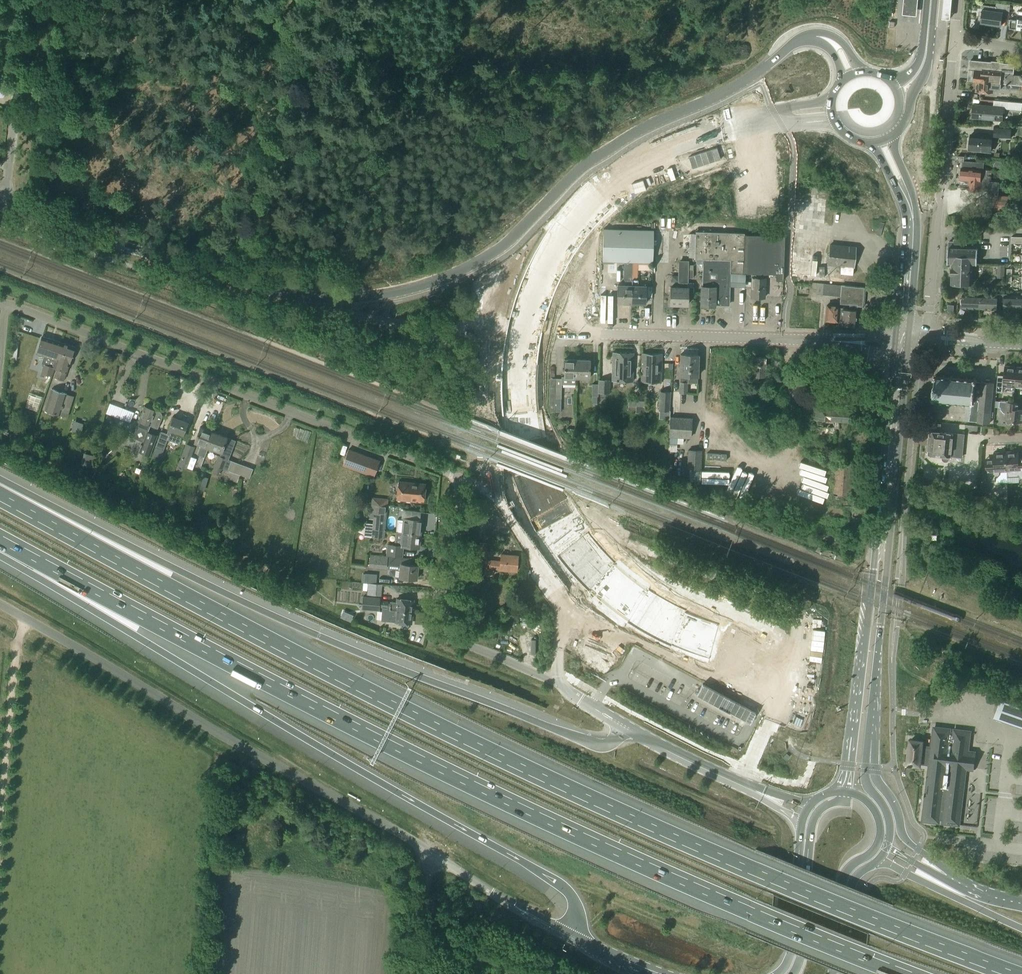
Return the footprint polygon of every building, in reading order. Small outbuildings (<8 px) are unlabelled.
[(901,15),(915,16),(916,0),(902,0),(901,15)] [(952,0),(944,0),(942,19),(950,19),(952,0)] [(979,14),(978,24),(985,25),(985,24),(1002,26),(1003,15),(1009,15),(1011,4),(1004,3),(997,3),(996,6),(983,5),(982,14),(979,14)] [(1019,11),(1018,20),(1011,19),(1010,28),(1021,30),(1021,12),(1019,11)] [(969,81),(978,81),(1006,84),(1021,85),(1021,75),(1013,75),(1014,64),(999,63),(994,62),(978,61),(971,60),(969,81)] [(1006,84),(978,81),(977,92),(992,93),(993,88),(1001,89),(1006,89),(1021,90),(1021,85),(1006,84)] [(994,101),(994,107),(974,105),(973,118),(1002,120),(1003,109),(1021,110),(1021,103),(994,101)] [(994,127),(993,139),(1011,140),(1012,128),(994,127)] [(969,141),(969,144),(970,145),(969,150),(970,150),(990,152),(991,152),(992,137),(992,138),(972,135),(971,135),(971,140),(969,141)] [(993,167),(1006,169),(1007,162),(994,161),(993,167)] [(984,164),(958,162),(956,187),(961,187),(969,187),(968,190),(972,190),(973,192),(977,192),(978,191),(981,191),(988,191),(988,196),(993,196),(993,212),(1011,213),(1012,197),(998,196),(999,182),(990,181),(990,176),(991,177),(992,171),(983,170),(984,164)] [(630,292),(632,262),(633,230),(603,230),(602,261),(626,262),(625,285),(618,285),(617,303),(630,304),(630,292)] [(652,263),(653,231),(633,230),(632,262),(637,262),(652,263)] [(743,260),(744,233),(695,232),(695,233),(695,257),(694,257),(694,261),(700,262),(700,263),(703,263),(702,286),(701,286),(700,305),(721,306),(721,304),(729,304),(730,274),(742,274),(743,260)] [(776,280),(782,281),(784,237),(746,235),(744,274),(752,274),(751,298),(764,299),(765,274),(776,275),(776,280)] [(964,242),(964,240),(954,240),(954,242),(949,242),(949,248),(948,248),(948,263),(952,263),(973,264),(977,264),(978,249),(966,248),(966,242),(964,242)] [(853,275),(855,248),(830,245),(828,265),(840,266),(840,274),(853,275)] [(645,304),(645,286),(637,286),(637,262),(632,262),(630,292),(630,304),(645,304)] [(972,284),(973,264),(952,263),(952,284),(972,284)] [(693,279),(693,271),(688,270),(688,264),(678,264),(678,283),(680,283),(680,288),(671,288),(670,305),(687,305),(687,288),(686,288),(687,283),(688,283),(688,279),(693,279)] [(840,296),(841,286),(818,284),(817,294),(840,296)] [(862,307),(864,288),(841,286),(840,296),(840,304),(849,305),(849,310),(843,309),(843,308),(839,308),(842,309),(841,321),(840,325),(841,325),(842,327),(845,327),(846,326),(855,326),(857,306),(862,307)] [(962,299),(961,303),(963,305),(963,308),(997,309),(997,301),(1000,301),(1001,294),(997,294),(997,296),(964,295),(964,297),(962,299)] [(1000,301),(1004,302),(1004,309),(1021,310),(1021,296),(1005,295),(1005,294),(1001,294),(1000,301)] [(841,321),(842,309),(839,308),(839,306),(827,305),(825,321),(838,322),(838,321),(841,321)] [(51,376),(54,368),(62,344),(42,337),(37,354),(44,356),(42,364),(44,365),(41,373),(51,376)] [(66,372),(74,348),(62,344),(54,368),(57,369),(55,378),(63,380),(66,372)] [(633,381),(633,354),(612,353),(611,381),(633,381)] [(660,382),(661,354),(642,354),(641,382),(660,382)] [(697,376),(698,355),(680,355),(679,393),(687,393),(688,376),(697,376)] [(765,376),(766,357),(752,357),(752,379),(758,379),(758,376),(765,376)] [(576,378),(577,360),(564,360),(564,377),(561,377),(561,379),(555,379),(555,386),(555,398),(561,398),(561,384),(576,385),(576,378)] [(589,378),(589,360),(577,360),(576,378),(589,378)] [(1015,387),(1017,367),(1005,366),(1003,385),(1015,387)] [(937,377),(937,375),(935,375),(935,377),(934,376),(933,378),(935,378),(933,397),(932,396),(931,398),(933,398),(933,400),(935,400),(935,398),(941,399),(941,401),(943,401),(943,399),(949,400),(948,401),(950,402),(951,400),(956,400),(956,402),(958,402),(958,400),(964,401),(964,403),(966,403),(966,401),(972,402),(972,403),(973,404),(974,402),(975,402),(975,401),(980,401),(979,411),(991,412),(994,383),(990,383),(990,380),(986,380),(986,382),(982,382),(982,383),(977,383),(977,381),(976,380),(976,378),(974,378),(974,380),(968,380),(968,378),(966,378),(966,380),(960,379),(960,377),(959,377),(958,379),(953,378),(953,376),(951,376),(951,378),(945,377),(945,376),(943,376),(943,377),(937,377)] [(609,393),(609,381),(599,381),(598,392),(609,393)] [(51,390),(44,411),(60,416),(67,418),(74,397),(67,395),(51,390)] [(660,391),(659,411),(670,411),(671,392),(660,391)] [(1013,409),(1014,403),(1000,401),(999,408),(1001,408),(1001,410),(1004,413),(1006,414),(1005,421),(1007,421),(1007,423),(1008,424),(1010,424),(1011,423),(1011,421),(1021,422),(1021,409),(1013,409)] [(110,404),(107,414),(114,417),(118,407),(110,404)] [(158,429),(162,416),(161,413),(145,407),(137,428),(136,428),(133,438),(143,442),(139,452),(148,456),(155,437),(147,434),(150,426),(158,429)] [(811,419),(847,421),(847,409),(812,407),(811,419)] [(179,445),(187,423),(173,417),(168,430),(169,430),(167,434),(161,432),(155,447),(164,450),(168,440),(179,445)] [(670,417),(669,437),(667,475),(672,475),(673,451),(674,451),(674,445),(677,445),(677,444),(683,444),(683,438),(691,439),(692,418),(670,417)] [(931,423),(930,431),(941,432),(941,424),(931,423)] [(16,438),(19,432),(8,429),(9,428),(4,427),(2,434),(16,438)] [(209,448),(215,433),(200,428),(194,443),(209,448)] [(962,457),(963,445),(964,434),(941,432),(930,431),(929,446),(927,447),(926,451),(928,452),(928,454),(943,455),(942,457),(943,459),(944,460),(946,461),(948,461),(949,460),(950,458),(950,456),(962,457)] [(215,433),(209,448),(221,453),(220,455),(219,457),(218,457),(215,465),(212,472),(216,474),(220,476),(225,478),(228,470),(227,470),(231,461),(228,460),(235,441),(223,436),(215,433)] [(32,443),(30,450),(38,452),(40,446),(32,443)] [(186,469),(195,447),(186,444),(178,466),(186,469)] [(701,470),(701,450),(688,450),(688,470),(701,470)] [(374,478),(380,462),(349,451),(343,466),(374,478)] [(1006,452),(1007,471),(1007,477),(1019,476),(1019,478),(1021,478),(1021,463),(1019,463),(1018,451),(1006,452)] [(994,465),(986,466),(987,481),(996,481),(995,477),(997,477),(1001,474),(1000,472),(1007,471),(1006,452),(993,452),(994,465)] [(92,476),(101,480),(107,466),(99,461),(92,476)] [(867,527),(871,472),(853,470),(853,466),(834,464),(832,496),(835,496),(835,499),(841,499),(841,496),(843,496),(842,507),(850,508),(848,526),(867,527)] [(423,501),(425,485),(399,482),(397,500),(415,502),(416,501),(423,501)] [(980,483),(977,492),(986,495),(989,486),(980,483)] [(374,513),(372,530),(384,531),(387,500),(373,499),(372,513),(374,513)] [(397,520),(396,532),(402,532),(420,534),(422,521),(403,519),(403,520),(397,520)] [(212,523),(207,532),(225,540),(229,532),(212,523)] [(384,531),(372,530),(371,537),(383,538),(384,531)] [(420,534),(402,532),(396,532),(395,545),(387,545),(386,555),(401,556),(402,547),(419,548),(420,534)] [(485,558),(487,544),(479,544),(478,557),(485,558)] [(516,571),(518,556),(501,555),(500,561),(484,560),(483,563),(485,563),(484,574),(493,575),(493,569),(498,569),(498,570),(516,571)] [(416,580),(417,566),(410,565),(410,559),(370,556),(369,567),(400,570),(399,578),(416,580)] [(302,580),(300,596),(310,598),(313,582),(302,580)] [(381,595),(382,584),(368,583),(367,594),(381,595)] [(378,610),(379,599),(379,598),(363,596),(362,608),(378,610)] [(382,608),(389,609),(389,611),(411,613),(413,601),(397,600),(397,604),(390,603),(390,605),(388,605),(388,603),(380,602),(379,606),(383,606),(382,608)] [(411,623),(411,613),(389,611),(389,609),(382,608),(381,620),(395,621),(395,622),(411,623)] [(756,724),(760,715),(695,680),(691,688),(756,724)] [(1000,699),(993,718),(1021,728),(1021,707),(1000,699)] [(922,742),(911,741),(908,764),(920,765),(920,763),(930,764),(923,820),(939,822),(939,819),(943,819),(943,823),(959,825),(970,732),(954,730),(954,733),(949,733),(950,729),(934,728),(932,748),(921,746),(922,742)]
